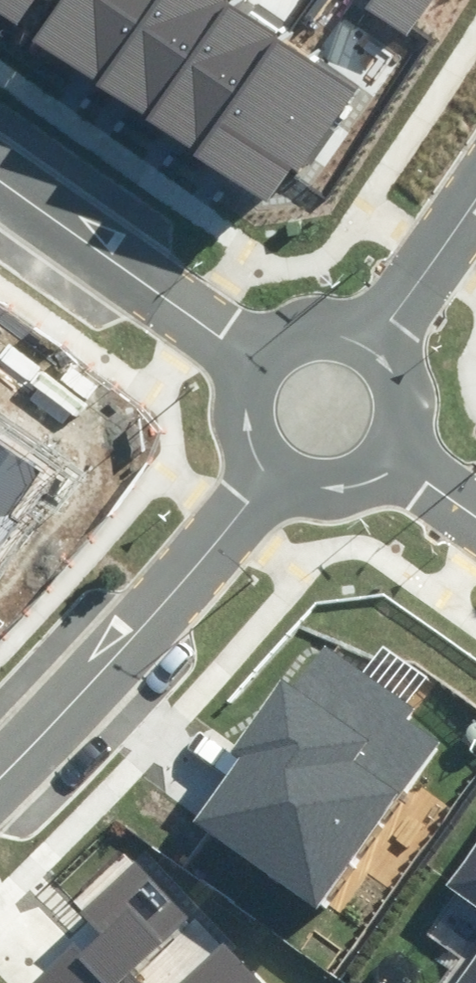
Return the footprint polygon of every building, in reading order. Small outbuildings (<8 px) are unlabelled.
[(14,28),(34,0),(0,0),(0,17),(14,28)] [(152,0),(56,0),(30,36),(96,81),(152,0)] [(240,13),(222,0),(152,0),(96,81),(161,126),(240,13)] [(366,4),(411,36),(436,0),(369,0),(366,4)] [(209,160),(288,46),(240,13),(161,126),(209,160)] [(288,46),(209,160),(269,201),(292,168),(303,176),(360,96),(288,46)] [(18,524),(8,518),(39,473),(0,446),(0,549),(18,524)] [(410,703),(325,642),(193,825),(319,916),(443,744),(402,715),(410,703)] [(470,740),(473,743),(475,744),(475,723),(472,724),(469,727),(468,730),(468,734),(468,737),(470,740)] [(442,889),(475,912),(475,839),(442,889)] [(139,857),(73,915),(89,932),(31,982),(149,982),(136,969),(194,917),(139,857)] [(228,939),(178,982),(267,982),(228,939)] [(449,982),(475,982),(475,944),(449,982)]
